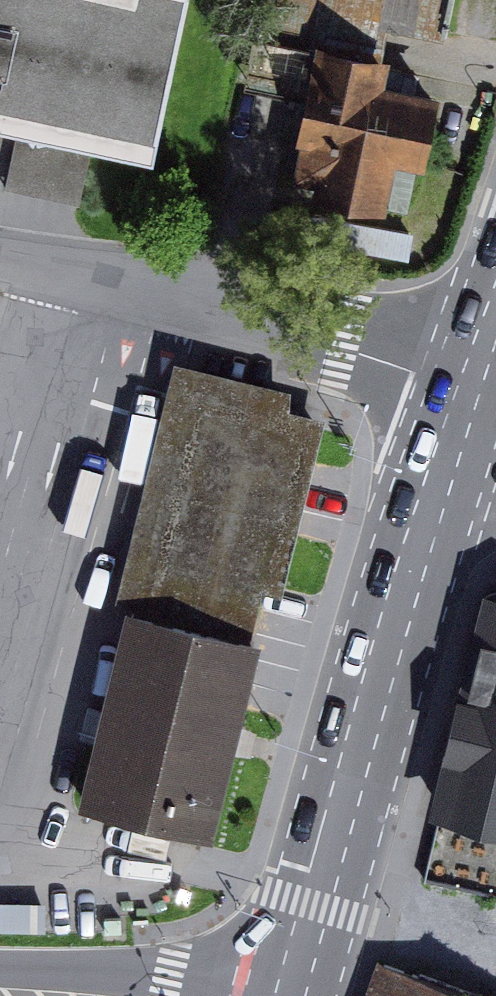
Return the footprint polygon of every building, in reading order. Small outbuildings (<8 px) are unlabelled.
[(32,125),(107,141),(163,153),(197,0),(0,0),(0,118),(32,125)] [(266,32),(387,56),(395,17),(460,31),(466,0),(272,0),(266,32)] [(398,83),(403,60),(387,56),(266,32),(255,84),(319,97),(303,173),(400,193),(409,151),(443,158),(456,95),(398,83)] [(32,125),(18,188),(93,204),(107,141),(32,125)] [(146,601),(271,631),(282,588),(299,593),(342,419),(309,411),(314,391),(197,362),(139,599),(146,601)] [(487,594),(433,804),(495,820),(495,597),(487,594)] [(146,601),(97,801),(232,834),(281,634),(271,631),(146,601)] [(381,962),(369,995),(479,995),(381,962)]
